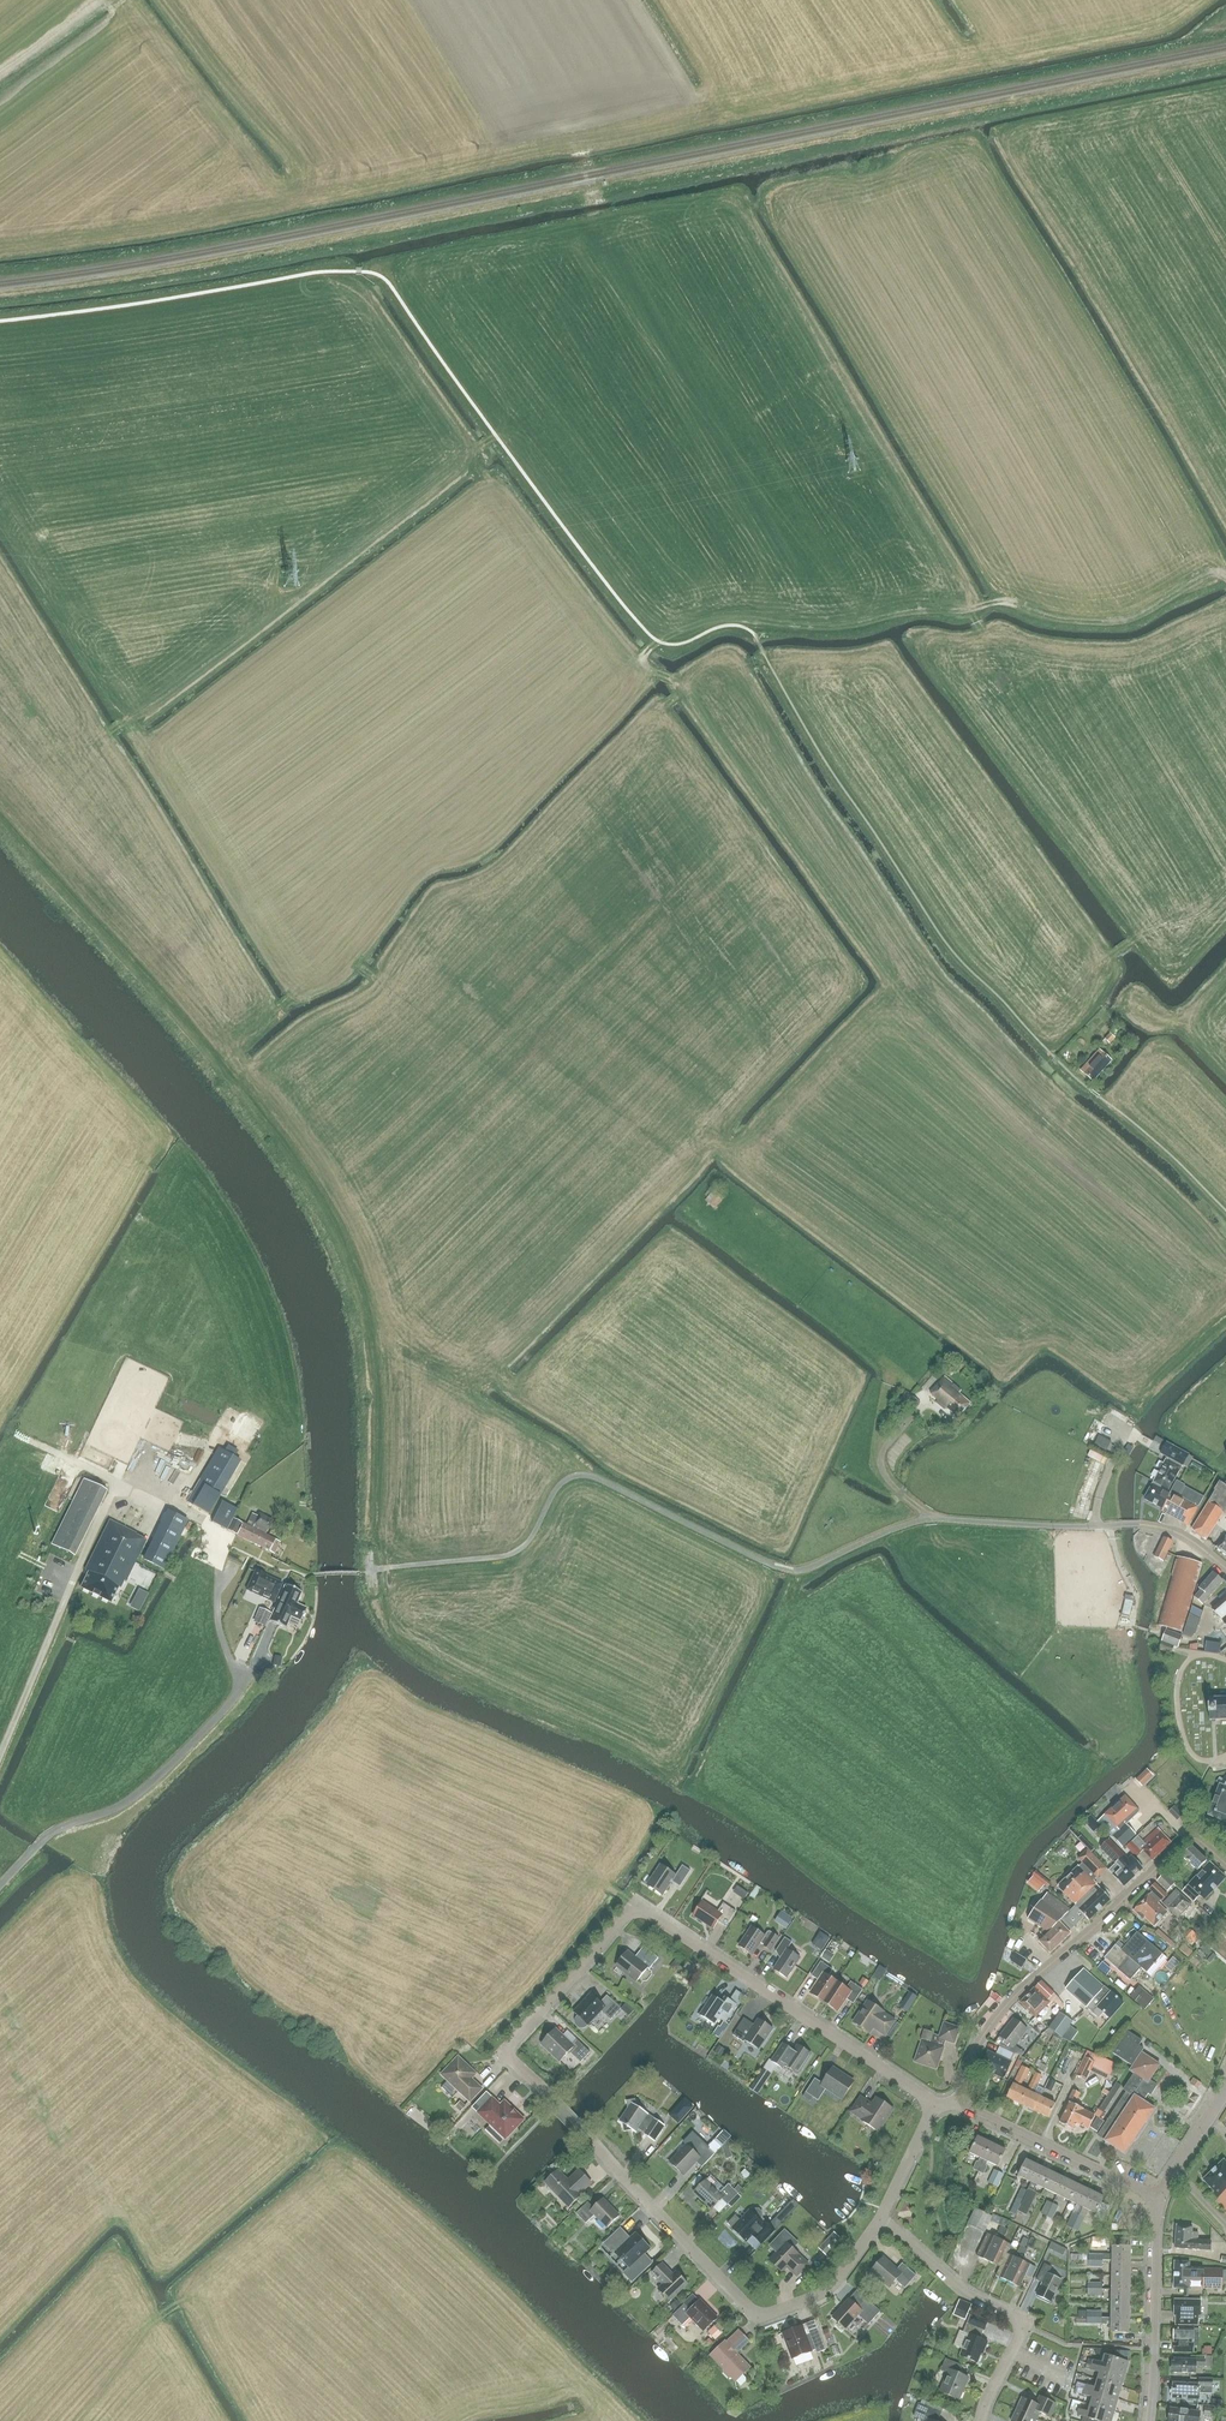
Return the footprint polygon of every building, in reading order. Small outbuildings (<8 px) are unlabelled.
[(1110,1044),(1115,1038),(1110,1033),(1105,1039),(1110,1044)] [(1093,1081),(1111,1061),(1099,1050),(1081,1070),(1093,1081)] [(715,1189),(707,1199),(717,1208),(725,1198),(715,1189)] [(962,1366),(956,1361),(951,1366),(952,1367),(948,1372),(950,1374),(954,1369),(957,1372),(962,1366)] [(957,1417),(970,1403),(958,1393),(961,1391),(944,1377),(931,1393),(938,1399),(936,1401),(945,1408),(946,1407),(957,1417)] [(899,1401),(913,1412),(920,1402),(906,1391),(899,1401)] [(1153,1441),(1160,1445),(1163,1440),(1156,1436),(1153,1441)] [(1189,1454),(1166,1442),(1160,1453),(1183,1466),(1189,1454)] [(1108,1448),(1105,1454),(1109,1456),(1115,1446),(1110,1444),(1108,1448)] [(237,1461),(233,1458),(224,1453),(219,1449),(186,1503),(205,1514),(237,1461)] [(1153,1482),(1157,1484),(1167,1490),(1168,1490),(1181,1468),(1166,1459),(1153,1482)] [(52,1545),(74,1556),(106,1491),(84,1480),(52,1545)] [(1169,1493),(1170,1494),(1178,1498),(1185,1485),(1176,1481),(1169,1493)] [(1192,1529),(1206,1539),(1223,1513),(1225,1515),(1225,1486),(1219,1481),(1214,1490),(1215,1491),(1208,1503),(1192,1529)] [(1170,1494),(1169,1493),(1166,1492),(1167,1490),(1157,1484),(1156,1486),(1152,1484),(1144,1499),(1162,1509),(1170,1494)] [(1204,1497),(1185,1487),(1179,1498),(1181,1500),(1182,1498),(1198,1507),(1204,1497)] [(1178,1498),(1170,1494),(1162,1509),(1161,1511),(1187,1525),(1197,1508),(1181,1500),(1179,1498),(1178,1498)] [(134,1500),(121,1526),(132,1531),(144,1505),(134,1500)] [(227,1529),(232,1518),(237,1509),(222,1502),(212,1522),(227,1529)] [(142,1559),(162,1569),(187,1520),(167,1510),(142,1559)] [(252,1513),(246,1525),(265,1535),(265,1534),(272,1521),(259,1514),(258,1516),(252,1513)] [(265,1535),(246,1525),(232,1518),(227,1530),(237,1535),(236,1535),(273,1553),(279,1541),(265,1534),(265,1535)] [(109,1520),(85,1569),(83,1568),(77,1580),(83,1582),(80,1588),(90,1593),(100,1598),(100,1597),(110,1603),(118,1587),(120,1587),(124,1581),(125,1581),(146,1540),(135,1535),(136,1533),(132,1531),(121,1526),(109,1520)] [(1225,1536),(1217,1548),(1225,1555),(1225,1536)] [(1163,1561),(1172,1542),(1163,1537),(1154,1557),(1163,1561)] [(1182,1632),(1202,1564),(1177,1557),(1157,1625),(1182,1632)] [(264,1574),(255,1570),(246,1590),(273,1602),(280,1586),(281,1586),(282,1583),(264,1575),(264,1574)] [(1199,1588),(1200,1589),(1194,1597),(1198,1600),(1203,1605),(1223,1581),(1213,1572),(1199,1588)] [(301,1593),(284,1585),(268,1621),(285,1629),(291,1616),(300,1620),(306,1608),(296,1603),(301,1593)] [(1212,1609),(1225,1624),(1225,1623),(1225,1597),(1212,1609)] [(1196,1633),(1201,1619),(1203,1610),(1192,1606),(1189,1614),(1183,1634),(1191,1637),(1196,1633)] [(259,1608),(253,1620),(258,1622),(265,1625),(270,1613),(263,1610),(259,1608)] [(1182,1636),(1178,1634),(1166,1630),(1159,1649),(1171,1653),(1174,1646),(1178,1647),(1182,1636)] [(1208,1642),(1207,1652),(1222,1653),(1223,1643),(1208,1642)] [(281,1666),(282,1659),(274,1658),(272,1664),(281,1666)] [(1208,1698),(1209,1705),(1208,1705),(1208,1713),(1209,1713),(1209,1719),(1209,1720),(1225,1719),(1225,1698),(1208,1698)] [(1142,1786),(1153,1775),(1147,1769),(1136,1780),(1142,1786)] [(1223,1780),(1219,1777),(1216,1782),(1220,1784),(1220,1785),(1208,1815),(1225,1822),(1225,1776),(1223,1780)] [(1129,1822),(1129,1821),(1140,1811),(1125,1795),(1115,1805),(1097,1821),(1122,1847),(1136,1834),(1126,1824),(1129,1822)] [(1177,1820),(1183,1816),(1174,1806),(1168,1811),(1177,1820)] [(1096,1821),(1089,1827),(1094,1832),(1100,1826),(1096,1821)] [(1157,1828),(1144,1841),(1138,1835),(1131,1842),(1126,1846),(1136,1857),(1143,1851),(1152,1860),(1171,1842),(1157,1828)] [(1143,1869),(1131,1856),(1128,1859),(1109,1839),(1100,1847),(1116,1863),(1108,1870),(1112,1874),(1123,1886),(1143,1869)] [(1197,1870),(1200,1873),(1209,1863),(1207,1861),(1206,1861),(1191,1846),(1182,1856),(1197,1870)] [(1078,1859),(1083,1863),(1080,1867),(1079,1866),(1058,1886),(1075,1904),(1096,1884),(1092,1880),(1095,1876),(1097,1878),(1106,1869),(1088,1850),(1078,1859)] [(1209,1863),(1200,1873),(1189,1885),(1182,1891),(1194,1901),(1200,1895),(1204,1899),(1225,1877),(1209,1863)] [(690,1870),(682,1865),(676,1875),(660,1865),(647,1885),(663,1895),(672,1881),(680,1887),(690,1870)] [(1051,1883),(1036,1871),(1032,1875),(1044,1885),(1048,1887),(1051,1883)] [(1168,1891),(1174,1883),(1164,1873),(1157,1881),(1168,1891)] [(1039,1891),(1044,1885),(1032,1875),(1027,1881),(1039,1891)] [(1162,1901),(1167,1895),(1155,1883),(1149,1889),(1152,1891),(1150,1894),(1149,1894),(1134,1910),(1143,1919),(1144,1917),(1154,1926),(1167,1912),(1158,1903),(1161,1900),(1162,1901)] [(1089,1920),(1110,1899),(1097,1885),(1062,1919),(1073,1928),(1085,1916),(1089,1920)] [(748,1893),(742,1889),(738,1896),(744,1899),(748,1893)] [(1178,1918),(1191,1904),(1176,1890),(1163,1904),(1178,1918)] [(1047,1893),(1042,1900),(1041,1900),(1028,1918),(1043,1929),(1039,1932),(1044,1937),(1039,1942),(1050,1954),(1070,1934),(1060,1923),(1059,1922),(1071,1910),(1047,1893)] [(736,1911),(723,1903),(717,1912),(702,1902),(693,1916),(713,1929),(718,1922),(726,1927),(736,1911)] [(791,1919),(786,1916),(781,1923),(787,1927),(791,1919)] [(765,1936),(751,1927),(739,1946),(752,1955),(760,1943),(764,1945),(763,1946),(770,1951),(779,1938),(772,1933),(768,1939),(764,1937),(765,1936)] [(822,1932),(814,1944),(825,1951),(833,1938),(822,1932)] [(1115,1945),(1104,1958),(1118,1970),(1118,1969),(1130,1980),(1141,1967),(1151,1976),(1166,1958),(1137,1933),(1122,1950),(1115,1945)] [(792,1942),(785,1937),(775,1951),(782,1956),(773,1969),(787,1978),(800,1958),(787,1949),(792,1942)] [(1188,1957),(1193,1952),(1183,1944),(1179,1949),(1188,1957)] [(658,1958),(644,1946),(635,1957),(628,1952),(616,1966),(636,1982),(647,1968),(649,1969),(658,1958)] [(834,1954),(827,1950),(822,1957),(829,1962),(834,1954)] [(1021,1967),(1026,1960),(1016,1953),(1011,1961),(1021,1967)] [(1168,1967),(1174,1971),(1180,1962),(1174,1958),(1168,1967)] [(670,1967),(676,1971),(680,1965),(674,1961),(670,1967)] [(823,2003),(837,1982),(828,1976),(833,1969),(821,1961),(811,1975),(818,1980),(810,1993),(824,2002),(823,2003)] [(1102,1962),(1097,1968),(1106,1975),(1110,1969),(1102,1962)] [(1083,1969),(1066,1989),(1086,2007),(1098,2018),(1103,2013),(1110,2019),(1123,2003),(1104,1986),(1104,1987),(1083,1969)] [(869,1981),(863,1977),(858,1983),(864,1987),(869,1981)] [(846,1988),(837,1982),(823,2003),(824,2003),(824,2002),(838,2012),(847,1999),(853,2004),(863,1990),(851,1981),(846,1988)] [(1036,2017),(1039,2014),(1040,2016),(1044,2015),(1047,2012),(1047,2008),(1045,2007),(1047,2005),(1049,2007),(1054,2002),(1058,1997),(1054,1994),(1041,1981),(1020,2002),(1036,2017)] [(1154,1999),(1138,1986),(1129,1997),(1144,2010),(1154,1999)] [(917,1996),(910,1993),(901,2008),(907,2012),(917,1996)] [(996,1993),(992,1997),(997,2002),(1001,1998),(996,1993)] [(607,1996),(600,2003),(591,1994),(574,2012),(578,2015),(576,2018),(575,2021),(575,2024),(577,2026),(579,2028),(583,2028),(585,2027),(601,2010),(611,2020),(621,2008),(607,1996)] [(737,2005),(728,1999),(725,2004),(710,1994),(709,1995),(712,1996),(700,2014),(698,2012),(697,2013),(715,2025),(719,2018),(725,2022),(737,2005)] [(882,2013),(883,2011),(868,2001),(854,2022),(869,2033),(873,2026),(885,2035),(894,2021),(882,2013)] [(626,2003),(621,2009),(629,2016),(634,2010),(626,2003)] [(1060,2012),(1048,2028),(1061,2037),(1072,2021),(1060,2012)] [(772,2028),(758,2019),(755,2025),(744,2018),(733,2035),(744,2042),(745,2040),(759,2049),(772,2028)] [(1020,2055),(1023,2051),(1014,2045),(1026,2029),(1013,2019),(1000,2036),(995,2043),(1010,2051),(1020,2055)] [(960,2028),(944,2023),(939,2036),(933,2034),(930,2043),(922,2040),(914,2062),(936,2070),(944,2047),(943,2047),(945,2041),(954,2044),(960,2028)] [(556,2030),(556,2029),(541,2044),(542,2045),(543,2044),(560,2060),(559,2061),(560,2061),(569,2052),(580,2062),(590,2052),(576,2039),(570,2045),(555,2031),(556,2030)] [(1039,2035),(1031,2029),(1026,2036),(1034,2042),(1039,2035)] [(1159,2064),(1141,2052),(1143,2049),(1139,2046),(1142,2040),(1127,2031),(1113,2053),(1132,2066),(1129,2070),(1134,2073),(1123,2089),(1126,2091),(1097,2135),(1105,2140),(1105,2141),(1105,2142),(1111,2145),(1125,2154),(1134,2140),(1136,2141),(1147,2124),(1145,2123),(1155,2109),(1143,2101),(1155,2083),(1149,2080),(1159,2064)] [(794,2051),(783,2044),(772,2061),(783,2068),(785,2065),(798,2074),(811,2054),(797,2045),(794,2051)] [(714,2053),(721,2057),(725,2050),(719,2046),(714,2053)] [(1012,2063),(1016,2055),(999,2047),(996,2055),(988,2051),(980,2068),(1004,2079),(1011,2062),(1012,2063)] [(1086,2080),(1095,2062),(1085,2057),(1076,2075),(1086,2080)] [(475,2074),(458,2058),(443,2075),(470,2101),(481,2089),(470,2079),(475,2074)] [(766,2063),(763,2070),(769,2073),(773,2067),(766,2063)] [(1021,2104),(1027,2091),(1020,2087),(1024,2079),(1026,2079),(1030,2070),(1022,2066),(1017,2075),(1013,2084),(1007,2097),(1021,2104)] [(853,2082),(832,2068),(822,2083),(815,2078),(806,2092),(802,2096),(810,2101),(813,2097),(818,2101),(827,2088),(843,2098),(853,2082)] [(1037,2085),(1042,2076),(1036,2073),(1031,2082),(1037,2085)] [(1193,2078),(1190,2083),(1198,2089),(1202,2084),(1193,2078)] [(1051,2092),(1055,2082),(1050,2079),(1045,2088),(1051,2092)] [(1121,2085),(1116,2081),(1098,2108),(1104,2112),(1121,2085)] [(1027,2091),(1021,2104),(1035,2111),(1041,2097),(1034,2094),(1039,2086),(1037,2085),(1031,2082),(1027,2091)] [(1080,2093),(1073,2090),(1065,2108),(1066,2109),(1060,2123),(1073,2130),(1077,2123),(1088,2129),(1095,2116),(1083,2110),(1083,2109),(1074,2105),(1080,2093)] [(878,2131),(893,2109),(877,2098),(872,2104),(860,2096),(850,2112),(862,2120),(878,2131)] [(1055,2104),(1041,2097),(1035,2111),(1049,2118),(1055,2104)] [(678,2123),(693,2107),(684,2098),(669,2114),(678,2123)] [(500,2107),(492,2099),(479,2113),(505,2138),(516,2127),(518,2127),(525,2119),(519,2114),(517,2114),(505,2102),(500,2107)] [(654,2141),(665,2126),(654,2119),(648,2115),(636,2107),(635,2100),(627,2101),(628,2108),(620,2121),(623,2123),(624,2127),(627,2127),(627,2128),(629,2127),(632,2126),(634,2127),(632,2129),(636,2132),(638,2128),(645,2133),(644,2134),(654,2141)] [(460,2101),(455,2107),(460,2112),(466,2106),(460,2101)] [(1104,2120),(1098,2116),(1091,2127),(1097,2131),(1104,2120)] [(978,2171),(992,2143),(978,2137),(970,2153),(980,2158),(978,2162),(977,2161),(973,2169),(978,2171)] [(677,2142),(671,2138),(667,2143),(672,2148),(677,2142)] [(729,2139),(722,2147),(723,2150),(729,2148),(729,2146),(735,2145),(736,2144),(730,2139),(729,2139)] [(687,2145),(670,2163),(683,2175),(696,2162),(702,2168),(715,2154),(702,2142),(693,2151),(687,2145)] [(1006,2150),(992,2143),(978,2171),(984,2174),(987,2166),(986,2165),(988,2162),(998,2166),(1006,2150)] [(1018,2176),(1031,2182),(1039,2166),(1026,2160),(1018,2176)] [(1224,2160),(1203,2180),(1214,2191),(1212,2193),(1217,2198),(1216,2199),(1225,2210),(1225,2162),(1224,2160)] [(1044,2189),(1052,2172),(1039,2166),(1031,2182),(1027,2191),(1021,2204),(1018,2211),(1026,2215),(1037,2192),(1034,2191),(1037,2185),(1044,2189)] [(580,2193),(591,2183),(579,2170),(568,2181),(558,2170),(546,2182),(569,2206),(581,2194),(580,2193)] [(1003,2174),(994,2170),(988,2183),(997,2187),(1003,2174)] [(1057,2195),(1065,2179),(1052,2172),(1044,2189),(1057,2195)] [(712,2209),(714,2207),(719,2212),(727,2204),(728,2205),(739,2193),(738,2193),(734,2189),(728,2184),(724,2188),(711,2175),(706,2180),(694,2192),(712,2209)] [(1070,2201),(1078,2185),(1065,2179),(1057,2195),(1070,2201)] [(1070,2201),(1083,2207),(1090,2191),(1078,2185),(1070,2201)] [(1027,2191),(1022,2188),(1016,2201),(1021,2204),(1027,2191)] [(1096,2213),(1104,2197),(1090,2191),(1083,2207),(1078,2215),(1072,2228),(1078,2231),(1088,2210),(1096,2213)] [(607,2227),(619,2216),(603,2199),(594,2208),(588,2202),(576,2213),(586,2223),(595,2214),(607,2227)] [(1047,2216),(1053,2203),(1047,2200),(1041,2213),(1047,2216)] [(1052,2218),(1058,2206),(1053,2203),(1047,2216),(1052,2218)] [(773,2219),(779,2225),(790,2214),(784,2208),(773,2219)] [(992,2216),(975,2208),(968,2223),(985,2232),(992,2216)] [(751,2212),(750,2211),(733,2229),(746,2241),(752,2235),(762,2244),(775,2231),(774,2230),(768,2224),(765,2221),(762,2218),(763,2217),(763,2213),(759,2209),(754,2209),(751,2212)] [(1078,2215),(1073,2213),(1067,2226),(1072,2228),(1078,2215)] [(1005,2227),(1008,2220),(1001,2217),(998,2224),(1005,2227)] [(1210,2250),(1210,2241),(1197,2240),(1198,2232),(1192,2232),(1192,2226),(1176,2225),(1175,2248),(1210,2250)] [(630,2266),(649,2248),(636,2234),(630,2240),(621,2229),(605,2244),(611,2251),(613,2249),(616,2252),(630,2266)] [(797,2276),(808,2264),(798,2255),(799,2254),(798,2253),(793,2249),(791,2247),(787,2243),(792,2237),(784,2229),(769,2245),(777,2253),(770,2260),(782,2272),(787,2267),(797,2276)] [(834,2232),(827,2240),(836,2249),(843,2241),(834,2232)] [(976,2256),(988,2261),(999,2239),(987,2233),(976,2256)] [(1019,2245),(1021,2245),(1021,2246),(1024,2247),(1028,2239),(1024,2237),(1019,2245)] [(1105,2238),(1093,2238),(1093,2246),(1105,2246),(1105,2238)] [(1007,2253),(1011,2245),(999,2239),(988,2261),(1000,2267),(1007,2253)] [(1058,2245),(1052,2242),(1048,2248),(1055,2252),(1058,2245)] [(1103,2261),(1112,2261),(1130,2261),(1130,2247),(1112,2246),(1112,2253),(1088,2253),(1088,2261),(1103,2261)] [(1056,2254),(1048,2250),(1044,2260),(1052,2263),(1056,2254)] [(1018,2259),(1007,2253),(1000,2267),(996,2275),(1008,2281),(1018,2259)] [(905,2289),(916,2275),(902,2263),(897,2269),(883,2257),(871,2271),(890,2287),(895,2280),(905,2289)] [(1030,2264),(1018,2259),(1008,2281),(1020,2287),(1025,2275),(1031,2278),(1036,2267),(1030,2264)] [(1112,2261),(1112,2275),(1130,2275),(1130,2261),(1112,2261)] [(1222,2269),(1203,2268),(1189,2268),(1190,2262),(1174,2261),(1174,2288),(1184,2288),(1189,2289),(1189,2281),(1203,2281),(1203,2288),(1222,2289),(1222,2269)] [(670,2301),(688,2284),(676,2272),(673,2274),(663,2263),(652,2273),(663,2284),(658,2289),(670,2301)] [(1050,2302),(1061,2280),(1048,2274),(1052,2267),(1044,2263),(1036,2280),(1043,2283),(1037,2295),(1050,2302)] [(638,2280),(645,2273),(640,2269),(634,2275),(638,2280)] [(1112,2275),(1112,2289),(1129,2290),(1130,2275),(1112,2275)] [(1112,2289),(1111,2304),(1129,2304),(1129,2290),(1112,2289)] [(673,2315),(677,2320),(682,2325),(688,2320),(691,2317),(694,2320),(704,2331),(715,2320),(717,2318),(700,2300),(693,2293),(684,2302),(685,2303),(673,2315)] [(867,2298),(864,2301),(858,2308),(849,2299),(833,2318),(845,2329),(858,2315),(868,2324),(881,2311),(867,2298)] [(681,2303),(677,2299),(670,2306),(674,2310),(681,2303)] [(1173,2300),(1173,2315),(1176,2315),(1175,2324),(1198,2325),(1198,2315),(1200,2315),(1200,2300),(1173,2300)] [(1111,2318),(1129,2318),(1129,2304),(1111,2304),(1111,2318)] [(971,2314),(968,2320),(963,2332),(960,2331),(954,2344),(963,2348),(960,2355),(977,2363),(981,2354),(983,2354),(988,2342),(980,2339),(984,2330),(988,2321),(971,2314)] [(1129,2333),(1129,2318),(1111,2318),(1087,2318),(1087,2319),(1076,2319),(1076,2323),(1111,2324),(1111,2332),(1129,2333)] [(714,2326),(708,2332),(715,2340),(722,2333),(714,2326)] [(805,2334),(802,2326),(783,2333),(793,2358),(811,2352),(811,2351),(816,2350),(817,2353),(826,2350),(818,2329),(805,2334)] [(826,2340),(831,2338),(828,2328),(822,2330),(826,2340)] [(1197,2345),(1198,2337),(1194,2337),(1194,2328),(1173,2328),(1173,2342),(1174,2342),(1174,2352),(1193,2352),(1194,2345),(1197,2345)] [(736,2353),(749,2341),(739,2331),(726,2342),(725,2341),(710,2355),(724,2369),(724,2372),(729,2377),(731,2377),(735,2381),(750,2367),(736,2353)] [(1108,2370),(1124,2374),(1128,2362),(1104,2355),(1102,2363),(1093,2360),(1092,2365),(1108,2370)] [(1205,2366),(1205,2359),(1174,2358),(1174,2361),(1172,2361),(1172,2373),(1195,2373),(1196,2366),(1205,2366)] [(959,2399),(968,2377),(959,2373),(962,2366),(945,2359),(941,2370),(948,2373),(940,2391),(959,2399)] [(1099,2373),(1097,2380),(1121,2387),(1124,2374),(1092,2365),(1090,2370),(1099,2373)] [(1212,2391),(1212,2378),(1199,2377),(1199,2384),(1173,2383),(1173,2386),(1172,2386),(1171,2398),(1198,2399),(1198,2393),(1206,2393),(1206,2391),(1212,2391)] [(1078,2387),(1085,2389),(1085,2390),(1117,2399),(1121,2387),(1097,2380),(1095,2387),(1086,2385),(1077,2382),(1076,2387),(1078,2387)] [(1092,2397),(1090,2405),(1114,2412),(1117,2399),(1085,2390),(1085,2389),(1078,2387),(1076,2393),(1083,2395),(1092,2397)] [(1016,2409),(1037,2419),(1040,2412),(1050,2417),(1056,2404),(1041,2397),(1037,2404),(1022,2397),(1016,2409)] [(940,2416),(942,2412),(939,2411),(941,2407),(926,2401),(924,2405),(918,2403),(913,2416),(919,2418),(926,2420),(938,2420),(940,2416)] [(1090,2405),(1088,2412),(1079,2409),(1077,2415),(1099,2420),(1111,2420),(1114,2412),(1090,2405)] [(1220,2406),(1215,2406),(1214,2408),(1205,2407),(1204,2415),(1214,2416),(1219,2416),(1220,2406)] [(1200,2411),(1170,2408),(1168,2420),(1198,2420),(1200,2411)] [(1037,2419),(1016,2409),(1011,2420),(1036,2420),(1037,2419)]
